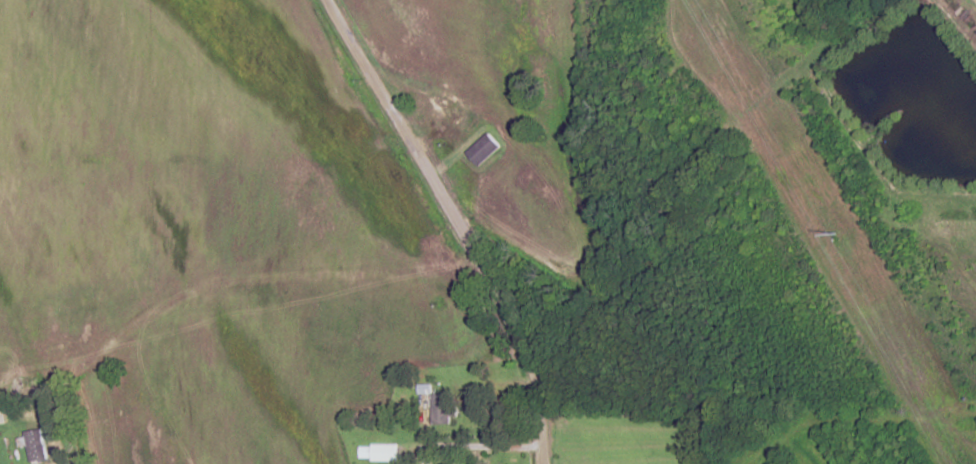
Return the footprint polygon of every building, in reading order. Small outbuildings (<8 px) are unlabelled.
[(501,147),(489,133),(467,151),(478,165),(501,147)] [(433,393),(433,424),(450,424),(450,410),(449,410),(449,393),(433,393)] [(48,458),(42,427),(25,431),(32,461),(48,458)] [(392,444),(373,444),(373,447),(361,447),(361,458),(392,458),(392,444)]
